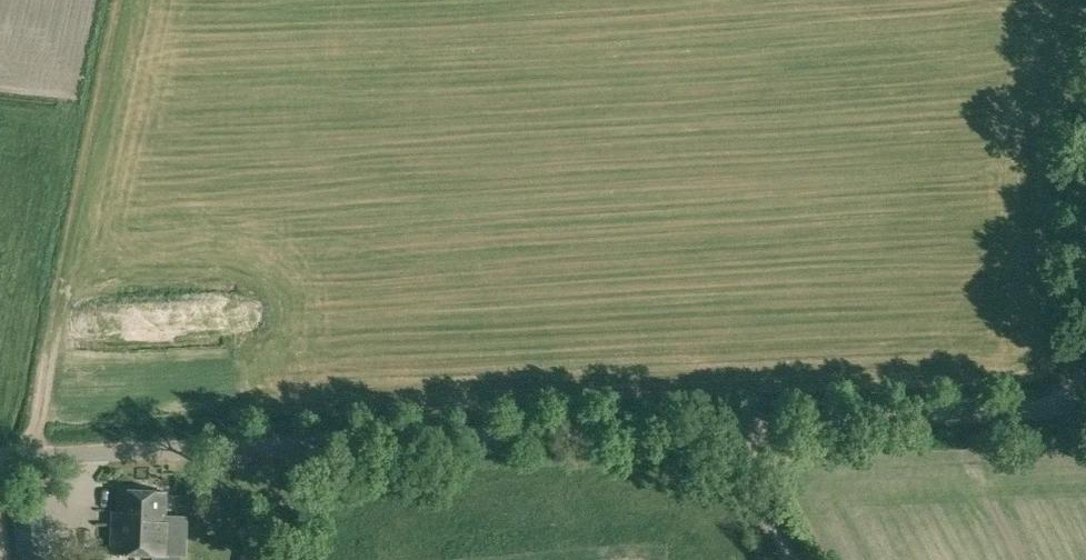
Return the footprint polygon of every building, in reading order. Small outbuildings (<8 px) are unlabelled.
[(166,517),(167,492),(118,490),(117,512),(112,512),(110,554),(169,556),(170,533),(184,534),(185,518),(166,517)]
